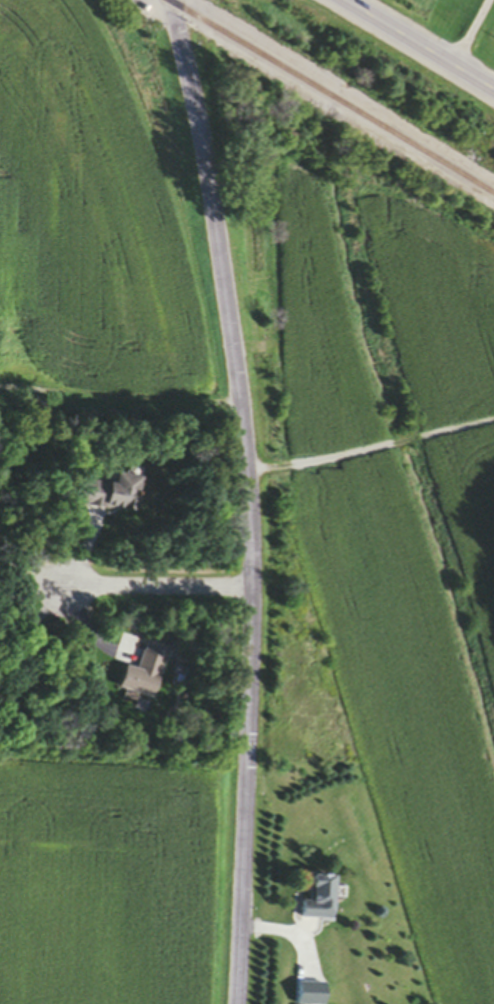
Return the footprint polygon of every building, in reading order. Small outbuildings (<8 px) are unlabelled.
[(84,481),(81,508),(139,515),(143,479),(119,476),(118,486),(84,481)] [(166,660),(155,699),(122,690),(129,667),(140,671),(145,654),(166,660)] [(338,921),(338,879),(316,878),(315,904),(305,904),(304,921),(338,921)]
